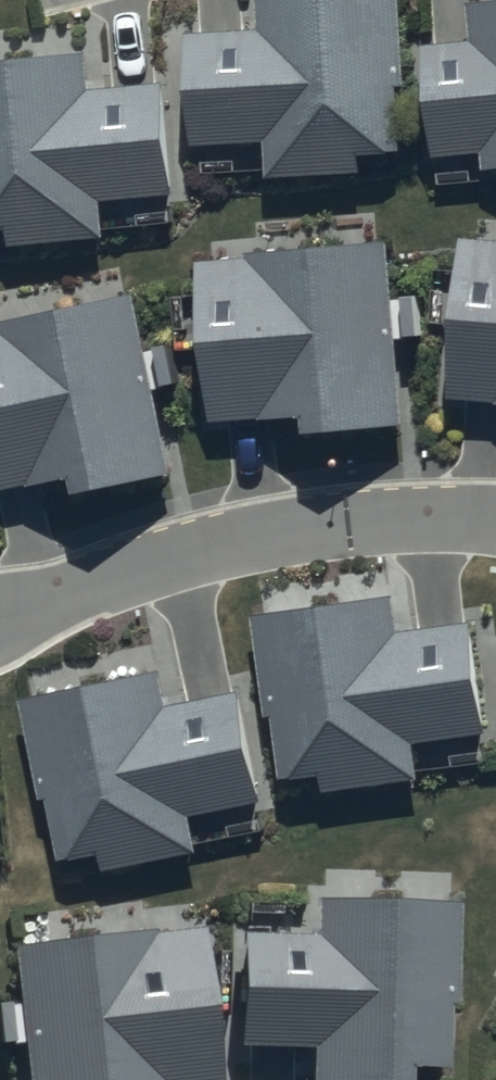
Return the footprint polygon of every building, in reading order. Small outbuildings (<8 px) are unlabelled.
[(408,0),(264,0),(266,49),(197,52),(202,153),(272,149),(274,193),(370,188),(369,166),(416,164),(408,0)] [(478,12),(482,53),(434,56),(443,167),(492,163),(494,186),(495,186),(495,10),(478,12)] [(171,90),(98,97),(94,61),(0,70),(0,241),(19,239),(20,253),(111,244),(108,216),(182,209),(171,90)] [(472,247),(462,404),(495,406),(495,248),(472,247)] [(392,251),(209,268),(223,421),(315,413),(318,446),(410,438),(402,348),(423,346),(419,298),(396,300),(392,251)] [(0,337),(0,498),(87,478),(93,505),(183,484),(165,405),(186,400),(174,349),(152,354),(140,305),(0,337)] [(492,742),(476,632),(409,641),(404,601),(258,621),(282,792),(328,785),(330,800),(425,787),(420,752),(492,742)] [(267,815),(243,698),(180,711),(172,674),(36,701),(71,873),(119,863),(122,878),(201,862),(195,830),(267,815)] [(449,1066),(456,875),(331,870),(329,917),(235,914),(231,1026),(322,1029),(321,1075),(408,1078),(409,1065),(449,1066)] [(200,916),(16,936),(31,1079),(218,1079),(200,916)]
